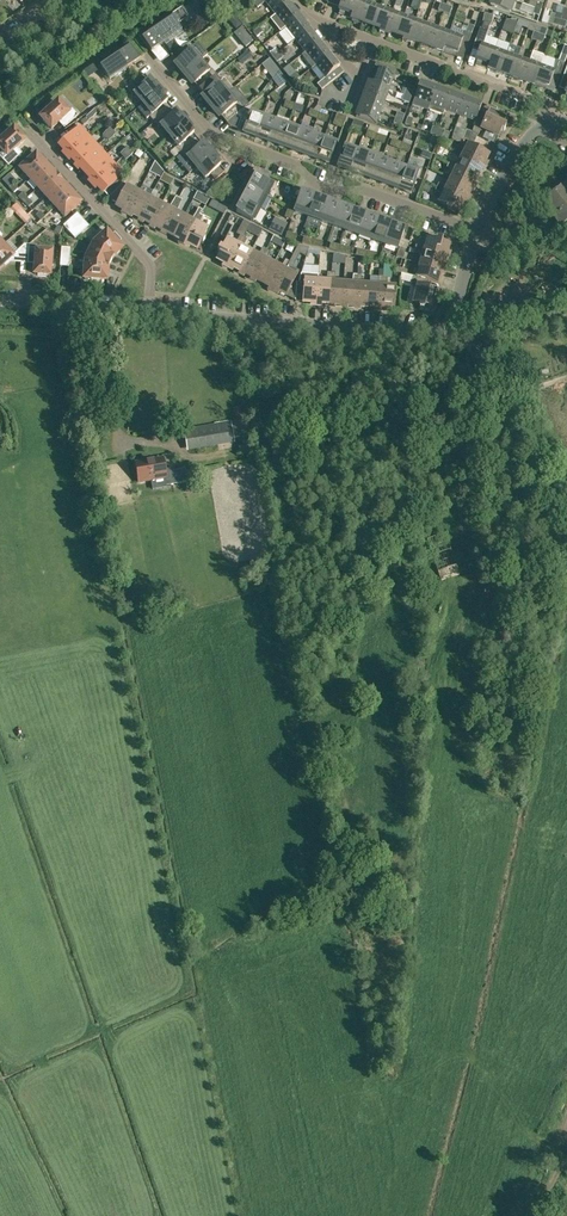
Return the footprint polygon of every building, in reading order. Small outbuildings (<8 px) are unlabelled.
[(275,15),(287,5),(291,6),(287,0),(267,0),(265,2),(275,15)] [(358,0),(342,0),(338,11),(343,12),(342,16),(351,19),(358,0)] [(363,0),(358,0),(351,19),(362,23),(370,3),(363,0)] [(514,0),(513,0),(492,0),(494,1),(491,6),(510,13),(514,0)] [(544,0),(537,0),(536,2),(535,8),(541,10),(544,0)] [(381,7),(370,3),(362,23),(374,27),(381,7)] [(444,13),(446,5),(441,3),(438,11),(444,13)] [(297,18),(301,18),(291,6),(287,5),(275,15),(285,27),(297,18)] [(446,5),(444,13),(449,15),(452,7),(446,5)] [(374,27),(385,31),(392,11),(381,7),(374,27)] [(181,31),(177,25),(179,23),(179,24),(189,18),(182,8),(171,15),(172,18),(142,38),(151,52),(181,31)] [(541,10),(535,8),(533,14),(539,16),(541,10)] [(545,9),(541,22),(548,24),(552,11),(545,9)] [(404,15),(392,11),(385,31),(396,35),(404,15)] [(493,15),(484,13),(483,21),(491,23),(493,15)] [(415,19),(404,15),(396,35),(408,40),(415,19)] [(288,46),(295,40),(307,30),(311,31),(301,18),(297,18),(285,27),(278,33),(288,46)] [(408,40),(419,44),(427,23),(415,19),(408,40)] [(239,20),(232,25),(236,29),(242,24),(239,20)] [(487,31),(490,23),(484,22),(481,28),(487,31)] [(505,30),(514,33),(516,26),(517,25),(508,22),(505,30)] [(438,28),(427,23),(419,44),(431,48),(438,28)] [(457,54),(459,48),(465,50),(471,34),(474,27),(469,25),(466,32),(465,32),(463,37),(450,32),(442,52),(451,55),(452,52),(457,54)] [(241,26),(234,33),(237,37),(245,31),(241,26)] [(516,26),(514,33),(519,35),(522,27),(516,26)] [(253,33),(256,37),(263,32),(259,28),(253,33)] [(438,28),(431,48),(442,52),(450,32),(438,28)] [(295,40),(305,53),(317,43),(321,44),(311,31),(307,30),(295,40)] [(472,49),(478,51),(475,60),(480,62),(479,65),(488,69),(495,48),(483,44),(487,34),(479,31),(472,49)] [(537,41),(539,34),(534,32),(531,39),(537,41)] [(539,34),(537,41),(542,43),(545,36),(539,34)] [(177,68),(183,75),(200,61),(192,51),(195,49),(190,43),(171,56),(179,66),(177,68)] [(331,56),(321,44),(317,43),(305,53),(302,55),(312,68),(315,65),(327,56),(331,56)] [(109,80),(140,60),(130,46),(100,67),(109,80)] [(269,53),(273,58),(279,53),(275,48),(269,53)] [(499,73),(507,52),(495,48),(488,69),(499,73)] [(499,73),(511,77),(518,57),(507,52),(499,73)] [(534,86),(541,65),(544,56),(533,52),(529,61),(522,81),(534,86)] [(243,53),(236,59),(241,66),(249,60),(243,53)] [(279,53),(273,58),(276,62),(283,58),(279,53)] [(338,64),(331,56),(327,56),(315,65),(326,78),(337,69),(338,64)] [(529,61),(518,57),(511,77),(522,81),(529,61)] [(277,88),(285,81),(266,59),(258,66),(277,88)] [(199,90),(216,75),(211,69),(209,71),(200,61),(183,75),(189,83),(192,81),(199,90)] [(552,79),(558,81),(564,63),(559,61),(558,61),(555,70),(541,65),(534,86),(542,89),(543,85),(549,87),(552,79)] [(375,74),(372,73),(368,82),(389,90),(394,76),(377,69),(375,74)] [(210,108),(227,94),(233,89),(224,78),(221,81),(220,80),(225,76),(221,72),(216,75),(199,90),(206,99),(204,100),(210,108)] [(289,78),(293,83),(299,78),(295,73),(289,78)] [(135,94),(143,104),(160,90),(155,84),(153,85),(144,75),(126,88),(122,91),(125,94),(128,91),(132,96),(135,94)] [(323,80),(317,84),(321,90),(327,85),(323,80)] [(385,101),(389,90),(368,82),(364,94),(385,101)] [(428,110),(430,105),(435,90),(438,89),(423,83),(419,85),(412,105),(427,111),(428,110)] [(404,95),(411,98),(413,92),(406,89),(404,95)] [(443,116),(445,110),(450,96),(454,94),(438,89),(435,90),(430,105),(428,110),(443,116)] [(166,96),(160,90),(143,104),(152,114),(149,116),(154,122),(171,108),(164,98),(166,96)] [(274,92),(270,95),(276,103),(280,100),(274,92)] [(236,104),(227,94),(210,108),(216,116),(219,114),(229,127),(231,127),(230,126),(226,122),(244,108),(242,107),(247,103),(243,98),(236,104)] [(381,112),(385,101),(364,94),(360,105),(381,112)] [(469,100),(454,94),(450,96),(445,110),(460,116),(465,102),(469,100)] [(411,98),(404,95),(402,101),(409,103),(411,98)] [(460,116),(476,121),(477,117),(481,108),(479,103),(469,100),(465,102),(460,116)] [(284,107),(293,110),(295,105),(286,101),(284,107)] [(61,120),(66,126),(78,115),(72,109),(68,113),(58,103),(41,118),(43,120),(43,121),(48,127),(49,127),(51,129),(61,120)] [(304,108),(295,105),(293,110),(302,114),(304,108)] [(376,124),(381,112),(360,105),(356,117),(376,124)] [(179,117),(171,108),(154,122),(159,128),(161,126),(170,136),(187,122),(181,115),(179,117)] [(308,116),(317,119),(319,114),(310,110),(308,116)] [(481,128),(498,136),(501,130),(504,131),(506,126),(503,125),(506,118),(489,110),(485,120),(477,117),(476,121),(472,132),(477,134),(478,135),(481,128)] [(86,117),(89,120),(93,118),(96,113),(94,111),(86,117)] [(395,118),(403,121),(405,115),(397,112),(395,118)] [(243,133),(256,137),(263,118),(250,114),(247,122),(240,120),(237,129),(243,132),(243,133)] [(328,117),(319,114),(317,119),(326,123),(328,117)] [(407,117),(405,125),(411,127),(413,119),(407,117)] [(275,123),(263,118),(256,137),(268,142),(275,123)] [(401,126),(403,121),(395,118),(393,123),(401,126)] [(344,123),(335,119),(333,125),(342,128),(344,123)] [(187,122),(170,136),(178,146),(176,148),(180,154),(198,140),(190,130),(192,128),(187,122)] [(275,123),(268,142),(280,146),(287,127),(275,123)] [(288,123),(287,127),(280,146),(292,151),(299,131),(300,128),(288,123)] [(352,126),(350,131),(359,134),(361,129),(352,126)] [(430,134),(436,136),(438,128),(433,126),(430,134)] [(59,145),(68,155),(88,137),(79,127),(59,145)] [(438,128),(436,136),(441,138),(444,130),(438,128)] [(103,136),(105,138),(113,131),(110,129),(106,131),(103,136)] [(462,138),(468,141),(472,132),(465,129),(462,138)] [(24,141),(22,138),(17,131),(16,132),(14,130),(0,142),(0,157),(8,166),(13,161),(19,156),(20,155),(14,149),(24,141)] [(113,131),(105,138),(108,141),(112,138),(115,134),(113,131)] [(311,136),(299,131),(292,151),(304,155),(311,136)] [(375,140),(377,135),(368,131),(366,137),(375,140)] [(468,141),(467,144),(468,145),(472,146),(477,134),(472,132),(468,141)] [(377,135),(375,140),(384,143),(386,138),(377,135)] [(316,159),(323,140),(311,136),(304,155),(316,159)] [(68,155),(77,165),(97,146),(88,137),(68,155)] [(329,164),(336,145),(338,141),(325,137),(323,140),(316,159),(329,164)] [(206,149),(198,140),(180,154),(185,160),(188,158),(196,168),(213,154),(208,147),(206,149)] [(399,149),(401,143),(392,140),(390,146),(399,149)] [(401,143),(399,149),(408,152),(410,147),(401,143)] [(468,145),(462,157),(482,167),(488,155),(472,146),(468,145)] [(105,156),(97,146),(77,165),(85,174),(105,156)] [(120,155),(123,157),(130,150),(128,148),(123,150),(120,155)] [(357,153),(344,148),(337,167),(350,172),(357,153)] [(133,153),(130,150),(123,157),(125,160),(130,157),(133,153)] [(422,151),(420,157),(430,160),(432,155),(422,151)] [(29,178),(44,163),(35,153),(35,154),(36,155),(20,168),(29,178)] [(369,157),(357,153),(350,172),(362,176),(369,157)] [(219,160),(213,154),(196,168),(205,179),(210,175),(215,180),(225,172),(217,162),(219,160)] [(85,174),(94,184),(114,165),(105,156),(85,174)] [(381,161),(369,157),(362,176),(374,181),(381,161)] [(450,160),(448,164),(476,178),(482,167),(462,157),(459,164),(450,160)] [(160,178),(164,172),(163,171),(155,161),(149,172),(160,178)] [(386,185),(393,166),(381,161),(374,181),(386,185)] [(44,163),(29,178),(37,187),(53,173),(44,163)] [(471,190),(476,178),(448,164),(446,167),(454,172),(451,180),(471,190)] [(104,192),(109,198),(121,187),(123,183),(117,180),(123,175),(114,165),(94,184),(103,193),(104,192)] [(407,165),(405,170),(398,189),(411,194),(420,169),(407,165)] [(398,189),(405,170),(393,166),(386,185),(398,189)] [(247,186),(247,187),(266,197),(273,184),(267,182),(269,176),(255,171),(249,182),(251,183),(249,188),(247,186)] [(53,173),(37,187),(46,197),(62,182),(53,173)] [(438,183),(437,187),(465,201),(471,190),(451,180),(447,187),(438,183)] [(55,206),(71,192),(62,182),(46,197),(55,206)] [(14,193),(18,189),(13,183),(8,187),(14,193)] [(128,213),(138,193),(126,187),(127,186),(123,183),(121,187),(109,198),(108,199),(117,204),(116,206),(128,213)] [(542,203),(560,227),(566,222),(566,188),(565,185),(542,203)] [(240,198),(240,199),(260,209),(266,197),(247,187),(243,194),(245,195),(243,200),(240,198)] [(459,213),(465,201),(437,187),(435,190),(443,195),(439,203),(448,207),(446,210),(451,212),(452,210),(459,213)] [(146,197),(138,193),(128,213),(139,219),(154,191),(151,189),(146,197)] [(189,190),(187,198),(205,204),(208,197),(189,190)] [(158,192),(154,191),(139,219),(151,225),(161,205),(154,201),(158,192)] [(71,192),(55,206),(65,217),(80,203),(81,204),(81,203),(71,192)] [(23,202),(27,198),(22,193),(18,197),(23,202)] [(294,212),(307,216),(315,196),(307,193),(306,195),(301,193),(294,212)] [(315,196),(307,216),(308,217),(306,222),(318,227),(320,221),(328,200),(320,197),(319,200),(314,198),(315,196)] [(169,209),(161,205),(151,225),(162,231),(177,203),(179,198),(177,197),(173,201),(169,209)] [(27,198),(23,202),(28,207),(33,203),(27,198)] [(179,198),(177,203),(162,231),(173,237),(184,217),(177,213),(180,205),(182,200),(179,198)] [(253,221),(260,209),(240,199),(236,206),(239,207),(236,212),(253,221)] [(294,211),(297,201),(292,199),(288,209),(294,211)] [(333,226),(340,205),(333,202),(332,204),(327,203),(328,200),(320,221),(333,226)] [(13,204),(8,209),(22,224),(28,219),(13,204)] [(219,204),(216,210),(223,214),(226,208),(219,204)] [(341,205),(340,205),(333,226),(346,230),(353,210),(345,207),(344,209),(340,207),(341,205)] [(173,237),(185,243),(200,215),(202,210),(199,208),(191,221),(184,217),(173,237)] [(294,211),(288,209),(285,218),(290,220),(294,211)] [(354,210),(353,210),(346,230),(358,235),(366,214),(358,211),(357,214),(353,212),(354,210)] [(41,221),(45,217),(40,211),(36,215),(41,221)] [(366,214),(358,235),(371,240),(379,219),(371,216),(370,218),(365,217),(366,214)] [(81,222),(75,215),(63,226),(69,232),(81,222)] [(203,217),(200,215),(185,243),(197,249),(200,242),(203,244),(205,239),(203,238),(207,229),(199,225),(203,217)] [(384,244),(392,224),(384,221),(383,223),(378,221),(379,219),(371,240),(384,244)] [(55,229),(57,224),(51,220),(48,226),(55,229)] [(251,224),(244,220),(240,228),(247,231),(251,224)] [(87,228),(81,222),(69,232),(75,239),(87,228)] [(285,227),(280,224),(276,233),(281,236),(285,227)] [(392,224),(384,244),(397,249),(404,231),(405,228),(396,225),(396,228),(391,226),(392,224)] [(93,244),(113,256),(122,248),(117,243),(121,240),(114,234),(111,236),(107,231),(93,244)] [(295,242),(296,236),(287,233),(285,238),(295,242)] [(217,260),(229,266),(243,238),(240,236),(235,244),(227,240),(223,249),(220,247),(218,252),(220,253),(217,260)] [(269,243),(279,248),(282,242),(271,237),(269,243)] [(247,240),(243,238),(229,266),(240,272),(250,252),(243,248),(247,240)] [(302,244),(312,246),(313,240),(304,238),(302,244)] [(437,241),(427,239),(425,247),(416,246),(415,249),(445,258),(449,245),(442,243),(442,240),(438,239),(437,241)] [(321,248),(323,242),(313,240),(312,246),(321,248)] [(85,260),(108,268),(113,256),(93,244),(85,260)] [(339,252),(340,246),(330,244),(329,250),(339,252)] [(3,245),(0,248),(0,268),(11,257),(13,260),(28,261),(29,245),(25,245),(13,256),(3,245)] [(28,261),(36,261),(35,274),(38,274),(38,275),(46,276),(46,275),(49,275),(51,253),(37,252),(37,246),(29,245),(28,261)] [(340,246),(339,252),(348,254),(350,248),(340,246)] [(60,263),(69,264),(70,249),(62,248),(60,263)] [(240,272),(251,278),(266,250),(263,248),(258,256),(250,252),(240,272)] [(405,250),(400,248),(397,257),(402,259),(405,250)] [(442,270),(445,258),(415,249),(414,253),(422,256),(420,264),(442,270)] [(270,252),(266,250),(251,278),(263,284),(273,264),(266,260),(270,252)] [(305,261),(317,262),(317,250),(305,250),(305,261)] [(107,280),(108,268),(85,260),(84,278),(91,279),(91,280),(100,280),(100,279),(107,280)] [(263,284),(274,290),(289,262),(286,260),(281,268),(273,264),(263,284)] [(274,290),(286,296),(296,276),(289,272),(292,264),(289,262),(274,290)] [(438,283),(442,270),(420,264),(417,277),(428,280),(438,283)] [(380,277),(388,277),(388,266),(380,265),(380,277)] [(329,305),(331,273),(327,273),(326,282),(318,281),(316,304),(329,305)] [(342,306),(343,283),(335,283),(335,273),(331,273),(329,305),(342,306)] [(355,307),(357,275),(353,275),(352,284),(343,283),(342,306),(355,307)] [(367,308),(369,285),(361,285),(361,275),(357,275),(355,307),(367,308)] [(432,308),(437,290),(426,287),(428,280),(417,277),(413,276),(411,283),(419,285),(413,303),(420,305),(419,308),(424,309),(425,306),(432,308)] [(380,309),(383,277),(379,277),(378,286),(369,285),(367,308),(380,309)] [(380,309),(394,310),(395,288),(387,287),(387,277),(383,277),(380,309)] [(316,304),(318,281),(304,280),(304,283),(297,282),(295,299),(303,300),(303,303),(316,304)] [(513,319),(516,323),(533,308),(525,300),(521,304),(522,305),(519,307),(513,300),(511,302),(505,295),(494,305),(509,322),(513,319)] [(195,428),(198,445),(234,439),(231,422),(195,428)] [(175,484),(173,471),(165,473),(163,459),(135,463),(139,482),(165,478),(166,486),(175,484)] [(461,575),(446,534),(415,545),(429,586),(461,575)]
